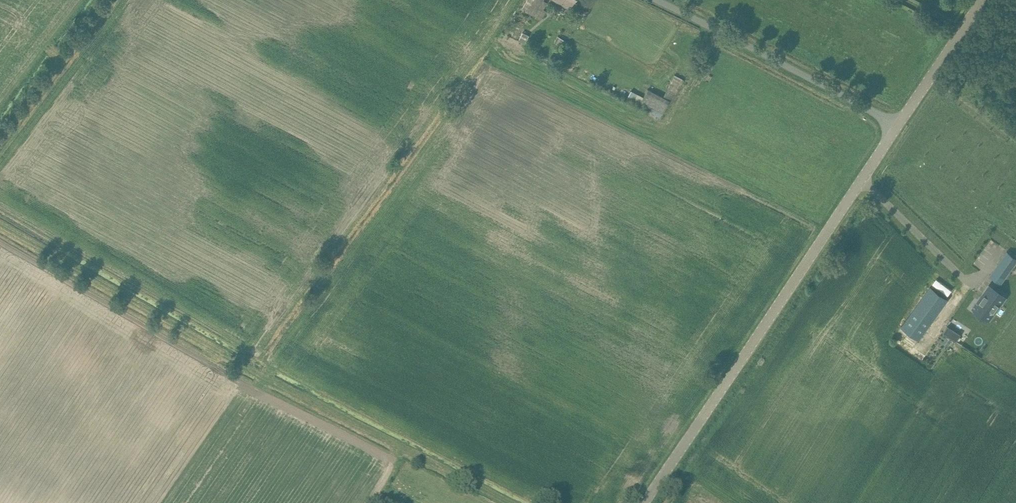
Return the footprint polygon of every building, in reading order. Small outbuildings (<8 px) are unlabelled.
[(542,0),(527,0),(523,7),(534,14),(542,0)] [(662,113),(669,100),(648,89),(641,102),(662,113)] [(997,265),(1008,273),(1015,263),(1015,257),(1007,251),(997,265)] [(933,279),(930,284),(937,288),(936,289),(948,296),(952,289),(933,279)] [(982,303),(977,310),(988,318),(994,311),(995,312),(1001,305),(999,303),(1005,296),(991,286),(980,301),(982,303)] [(919,339),(948,299),(931,287),(902,326),(919,339)] [(948,326),(943,333),(957,341),(961,334),(948,326)]
